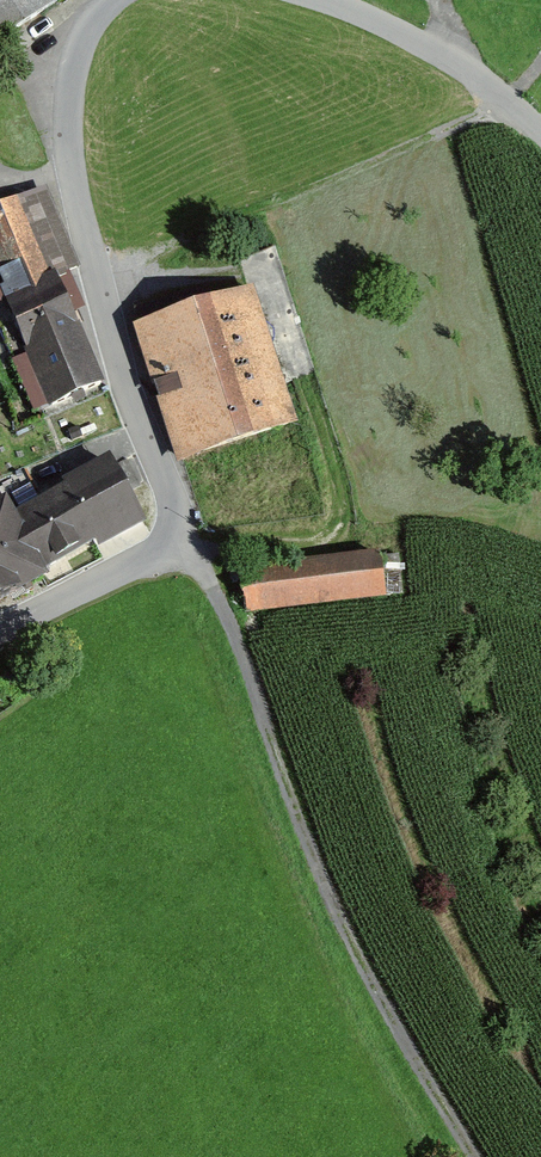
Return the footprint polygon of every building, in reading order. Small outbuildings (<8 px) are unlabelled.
[(54,0),(0,0),(0,39),(56,2),(54,0)] [(102,384),(53,275),(74,266),(43,195),(0,214),(0,288),(51,405),(102,384)] [(144,328),(140,330),(181,458),(290,423),(249,296),(191,314),(185,295),(138,310),(144,328)] [(140,515),(113,466),(19,517),(16,513),(9,515),(4,506),(0,508),(0,600),(43,577),(39,570),(140,515)] [(379,557),(241,571),(245,610),(383,595),(379,557)]
